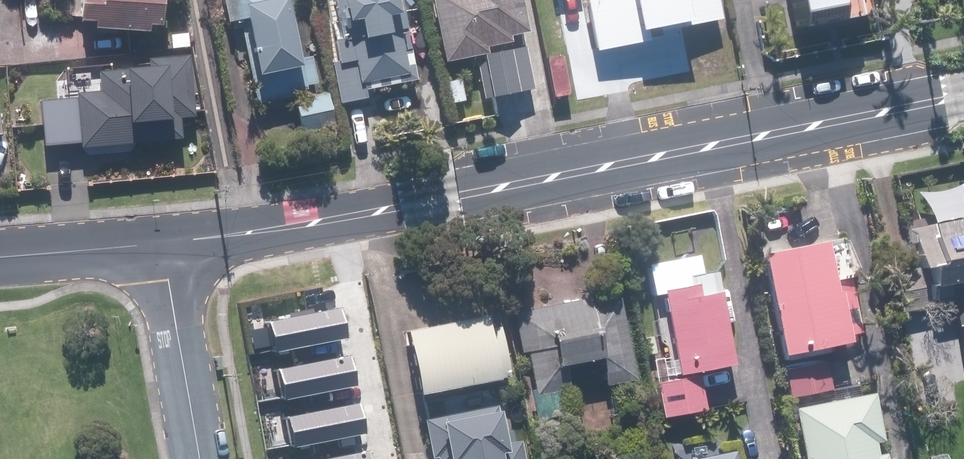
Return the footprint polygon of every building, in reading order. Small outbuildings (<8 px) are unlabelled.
[(87,23),(103,24),(102,31),(156,35),(156,29),(167,30),(169,0),(89,0),(87,23)] [(255,104),(307,94),(305,85),(316,83),(311,56),(300,59),(290,0),(223,0),(227,23),(232,22),(233,28),(241,27),(255,104)] [(350,45),(339,47),(345,81),(365,78),(367,91),(422,83),(409,0),(343,0),(350,45)] [(517,45),(515,38),(534,34),(527,0),(438,0),(451,64),(493,56),(491,50),(517,45)] [(667,24),(668,33),(686,31),(716,27),(712,0),(639,0),(643,28),(667,24)] [(866,0),(796,0),(801,27),(818,23),(828,21),(827,13),(840,10),(842,19),(869,13),(866,0)] [(190,38),(172,40),(173,50),(191,48),(190,38)] [(530,50),(491,57),(492,63),(481,65),(488,101),(538,91),(530,50)] [(697,52),(651,56),(652,72),(698,68),(697,52)] [(194,58),(152,62),(153,70),(104,74),(106,94),(83,96),(83,101),(45,104),(49,147),(87,144),(87,149),(186,141),(185,121),(200,120),(194,58)] [(463,82),(447,85),(452,106),(467,103),(463,82)] [(325,95),(294,101),(300,132),(331,126),(325,95)] [(24,142),(11,143),(12,159),(25,159),(24,142)] [(945,281),(935,283),(937,295),(957,291),(963,328),(963,216),(926,223),(933,259),(941,258),(945,281)] [(781,350),(848,338),(849,337),(848,332),(857,330),(848,282),(833,285),(824,237),(763,249),(781,350)] [(682,356),(667,359),(669,374),(740,360),(723,269),(694,275),(696,281),(669,286),(682,356)] [(540,388),(536,388),(541,419),(567,413),(562,387),(574,385),(569,359),(605,352),(611,381),(639,377),(624,297),(596,302),(595,296),(518,311),(526,350),(532,349),(540,388)] [(325,378),(371,369),(360,309),(344,312),(342,297),(321,300),(324,316),(283,323),(295,387),(279,390),(289,443),(336,434),(325,378)] [(494,311),(414,327),(427,389),(432,388),(441,432),(478,425),(469,380),(506,373),(506,368),(514,366),(505,323),(497,325),(494,311)] [(830,360),(790,367),(794,394),(835,388),(830,360)] [(705,373),(662,380),(668,415),(710,408),(705,373)] [(888,439),(880,391),(800,405),(809,458),(892,458),(890,452),(884,454),(882,440),(888,439)] [(353,413),(360,452),(404,444),(397,405),(353,413)] [(691,458),(742,458),(739,448),(691,458)]
